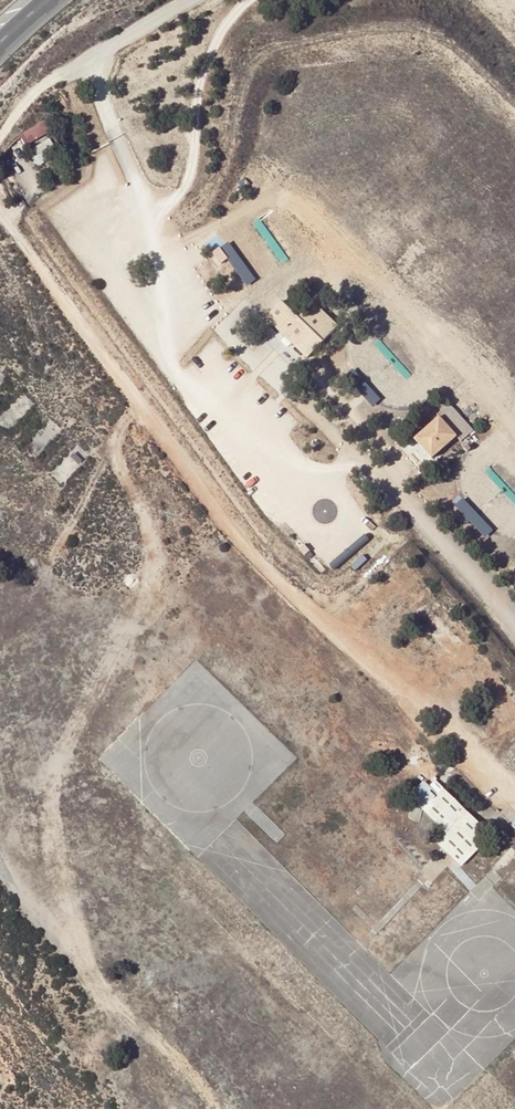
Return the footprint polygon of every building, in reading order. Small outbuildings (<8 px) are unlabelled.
[(28,145),(50,133),(44,123),(22,134),(28,145)] [(33,148),(41,164),(61,154),(53,139),(33,148)] [(219,248),(212,253),(221,264),(228,259),(219,248)] [(303,321),(281,301),(265,318),(307,358),(338,325),(317,306),(303,321)] [(392,332),(378,343),(406,379),(420,368),(413,358),(404,365),(391,348),(400,342),(392,332)] [(350,378),(376,404),(383,398),(357,371),(350,378)] [(439,418),(414,440),(431,459),(456,437),(461,442),(473,431),(449,404),(437,416),(439,418)] [(465,497),(456,506),(487,538),(496,529),(465,497)] [(431,788),(436,794),(442,788),(436,783),(431,788)] [(490,836),(442,788),(436,794),(422,809),(447,834),(437,844),(461,866),(490,836)]
